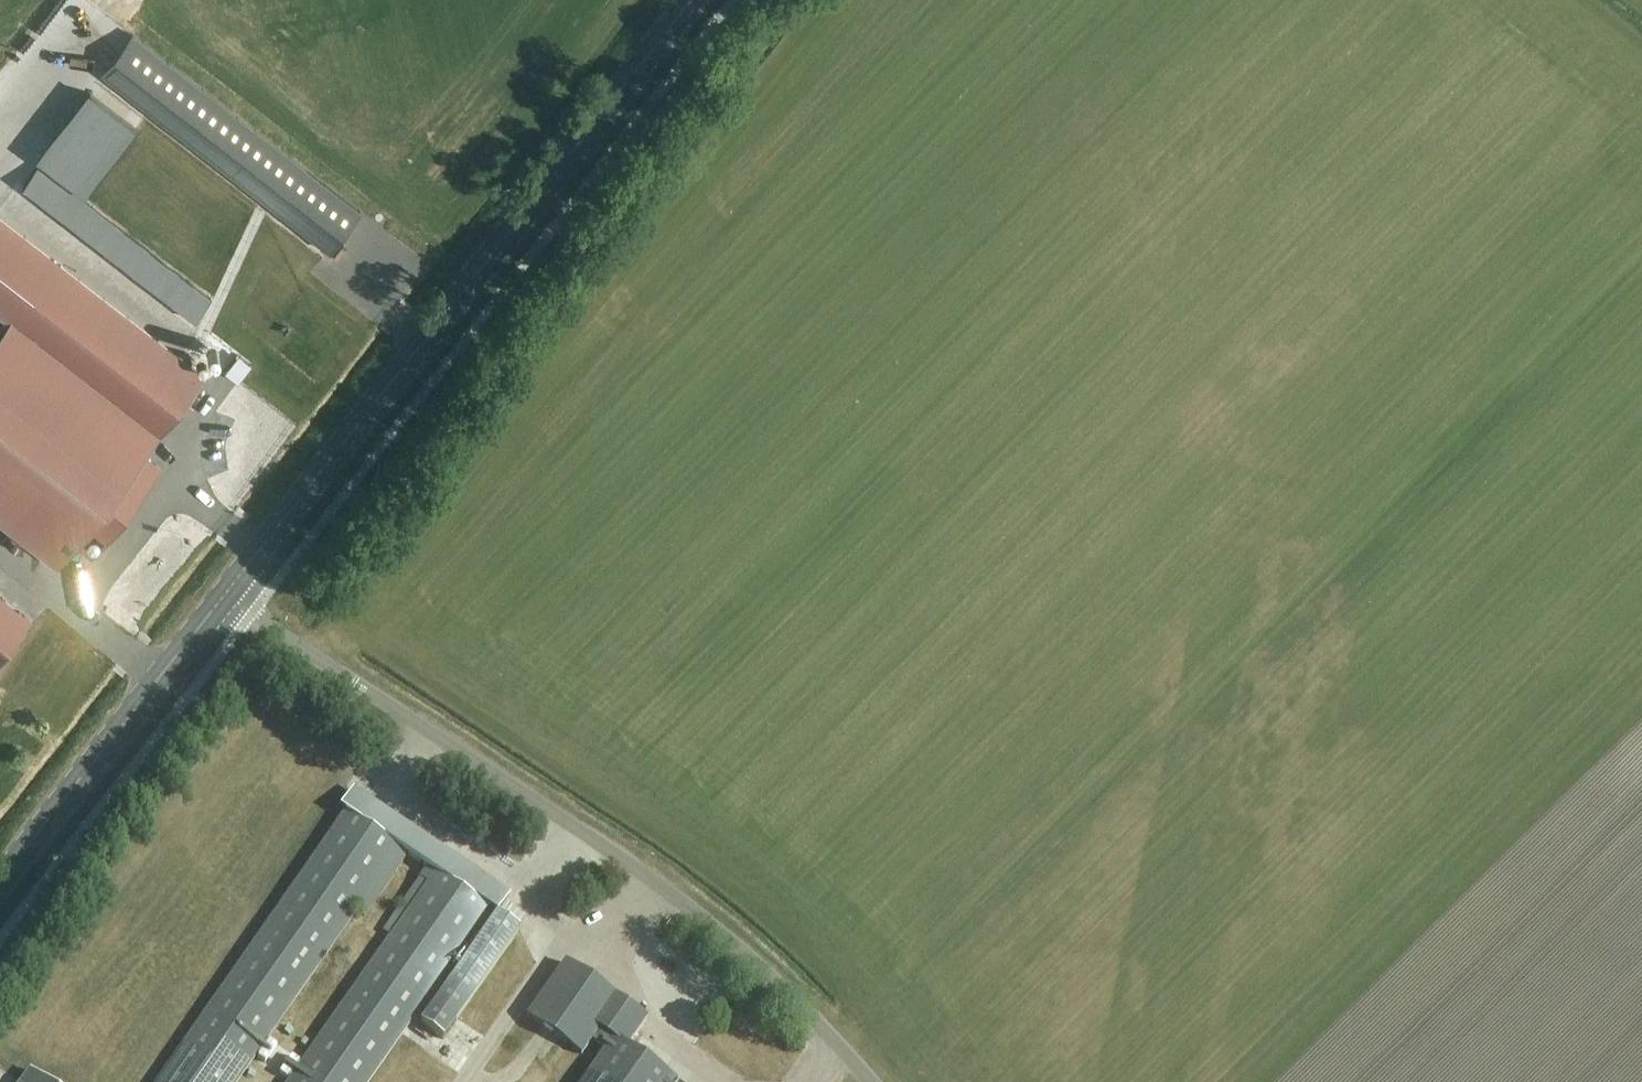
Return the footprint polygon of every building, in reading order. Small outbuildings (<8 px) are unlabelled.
[(363,212),(134,33),(102,74),(332,253),(363,212)] [(0,169),(0,196),(49,233),(69,208),(6,161),(0,169)] [(91,558),(162,467),(144,453),(159,434),(206,374),(0,213),(0,310),(10,318),(0,332),(0,523),(57,567),(74,546),(91,558)] [(197,525),(163,527),(163,542),(198,541),(197,525)] [(29,619),(0,597),(0,657),(29,619)] [(355,910),(366,917),(411,853),(400,846),(348,809),(158,1081),(235,1081),(355,910)] [(385,929),(393,935),(291,1081),(369,1081),(490,908),(438,872),(429,865),(385,929)] [(677,1080),(677,1079),(616,1036),(615,1037),(601,1027),(621,998),(567,960),(529,1015),(583,1053),(593,1038),(608,1048),(584,1081),(680,1081),(677,1080)] [(33,1069),(24,1081),(52,1081),(33,1069)]
